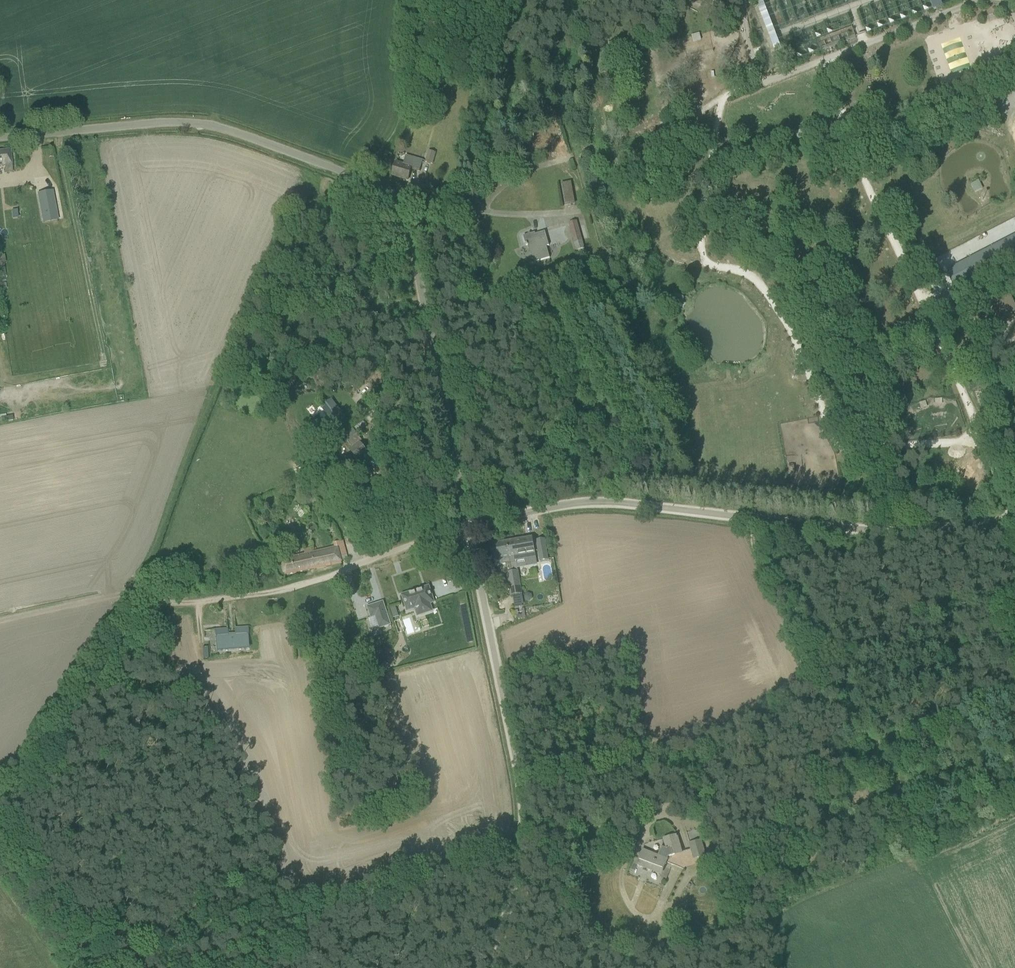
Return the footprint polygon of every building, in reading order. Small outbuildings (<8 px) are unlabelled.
[(777,61),(784,58),(764,3),(765,3),(764,0),(754,0),(777,61)] [(945,6),(943,0),(932,0),(935,10),(945,6)] [(758,35),(761,34),(752,9),(748,10),(758,35)] [(952,66),(961,64),(958,50),(949,52),(952,66)] [(434,100),(437,90),(424,85),(420,96),(434,100)] [(803,131),(795,134),(797,140),(805,136),(803,131)] [(13,172),(10,150),(0,152),(0,167),(4,166),(5,173),(13,172)] [(433,164),(436,153),(428,151),(425,162),(433,164)] [(422,164),(423,160),(406,155),(403,164),(396,162),(392,175),(408,180),(411,170),(413,162),(422,164)] [(974,193),(982,190),(978,181),(970,185),(974,193)] [(565,207),(575,205),(571,182),(561,184),(565,207)] [(51,191),(38,193),(42,214),(55,211),(51,191)] [(576,251),(584,249),(577,221),(568,224),(576,251)] [(546,247),(549,246),(545,232),(535,235),(535,233),(523,236),(526,246),(528,246),(531,259),(533,259),(534,263),(550,258),(546,247)] [(945,271),(954,289),(1014,258),(1014,235),(945,271)] [(1006,297),(976,311),(981,322),(1011,308),(1006,297)] [(986,352),(991,349),(982,332),(977,335),(986,352)] [(333,425),(344,416),(332,399),(321,408),(333,425)] [(361,441),(356,433),(353,429),(345,434),(349,439),(347,441),(351,447),(349,449),(357,461),(363,456),(367,462),(373,470),(380,465),(369,450),(367,452),(360,442),(361,441)] [(298,479),(304,476),(301,468),(294,471),(298,479)] [(301,483),(296,486),(299,492),(305,489),(301,483)] [(532,538),(513,541),(516,562),(526,560),(527,567),(537,565),(536,558),(532,538)] [(544,539),(536,541),(539,561),(548,560),(544,539)] [(340,556),(346,554),(343,541),(333,543),(334,547),(310,552),(309,548),(304,549),(305,554),(282,559),(285,575),(342,564),(340,556)] [(510,563),(516,562),(513,541),(489,545),(492,560),(509,558),(510,563)] [(522,594),(520,583),(518,571),(507,573),(511,596),(513,596),(515,606),(523,604),(521,594),(522,594)] [(414,592),(402,596),(406,607),(408,612),(415,609),(417,616),(424,613),(431,611),(429,604),(433,602),(433,601),(428,587),(423,589),(422,588),(414,591),(414,592)] [(380,603),(367,607),(371,618),(368,619),(371,629),(379,626),(379,628),(390,625),(386,612),(383,612),(380,603)] [(395,607),(390,609),(393,618),(398,617),(395,607)] [(248,635),(216,638),(217,652),(249,650),(248,635)] [(668,857),(681,853),(676,836),(664,839),(666,849),(661,847),(657,856),(643,850),(637,865),(661,875),(668,857)] [(693,859),(705,855),(701,841),(689,844),(693,859)]
